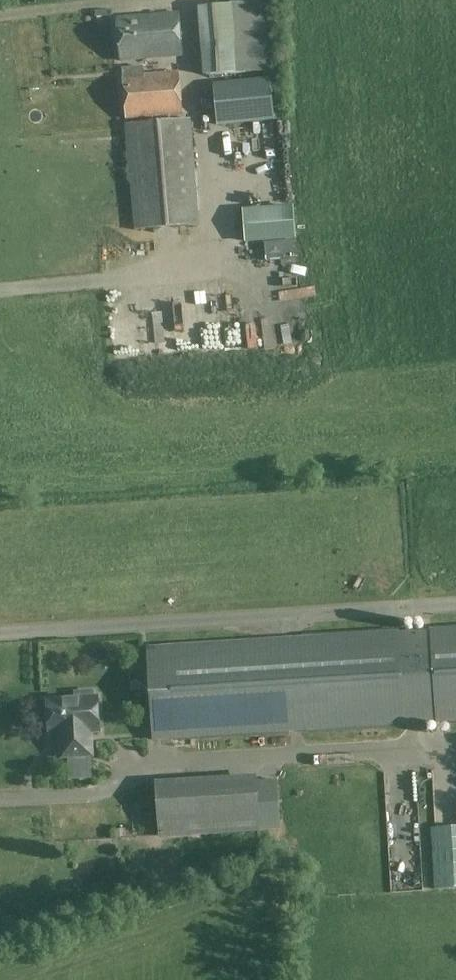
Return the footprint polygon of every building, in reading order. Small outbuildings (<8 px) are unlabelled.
[(270,0),(199,8),(205,75),(275,70),(270,0)] [(180,13),(118,18),(122,61),(183,56),(180,13)] [(180,71),(124,75),(128,123),(184,119),(180,71)] [(271,78),(215,84),(219,125),(275,120),(271,78)] [(192,118),(126,124),(135,230),(201,224),(192,118)] [(296,258),(296,239),(265,242),(266,260),(296,258)] [(170,290),(170,325),(179,325),(179,290),(170,290)] [(153,742),(455,723),(455,627),(147,647),(153,742)] [(76,698),(47,700),(49,734),(62,733),(62,738),(61,738),(62,757),(92,755),(90,732),(99,731),(97,697),(93,697),(93,692),(76,693),(76,698)] [(245,769),(152,775),(153,794),(116,796),(116,798),(89,800),(90,822),(147,819),(148,835),(248,829),(245,769)] [(388,798),(390,875),(412,874),(410,798),(388,798)] [(435,830),(438,887),(455,886),(455,829),(435,830)]
